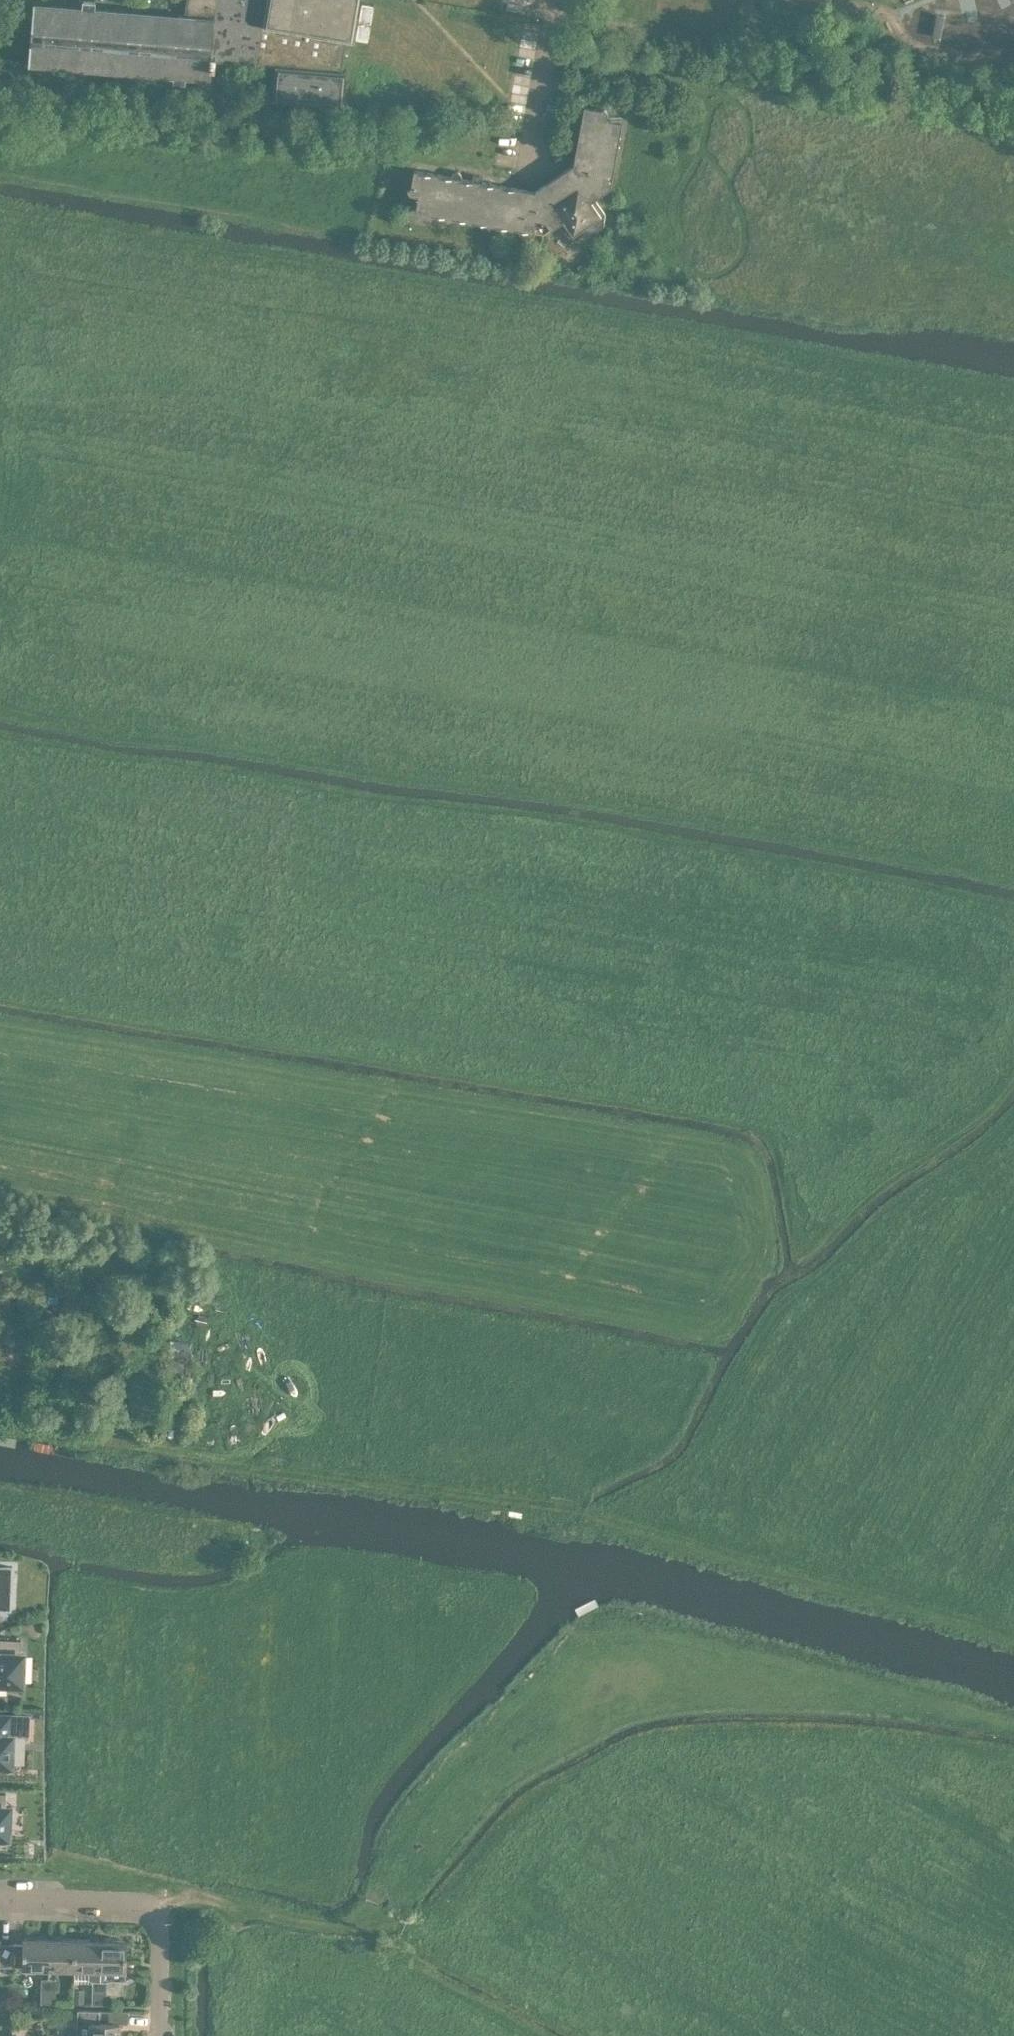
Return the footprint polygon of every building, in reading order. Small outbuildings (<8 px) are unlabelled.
[(32,0),(27,62),(172,74),(171,80),(184,81),(184,75),(209,77),(210,65),(213,65),(214,58),(274,63),(271,97),(342,103),(345,69),(339,68),(344,37),(352,39),(359,0),(185,0),(183,13),(94,5),(94,0),(81,0),(81,4),(32,0)] [(360,1),(354,36),(366,38),(372,3),(360,1)] [(413,167),(408,191),(417,192),(414,208),(483,220),(489,228),(497,223),(515,226),(520,234),(528,228),(542,231),(558,220),(569,236),(581,238),(602,223),(604,211),(593,196),(609,185),(620,119),(605,116),(606,108),(603,104),(599,107),(583,104),(572,161),(533,189),(511,185),(481,180),(482,175),(472,173),(471,178),(460,176),(460,174),(459,171),(457,169),(455,169),(452,170),(450,172),(450,174),(413,167)] [(10,1582),(10,1564),(0,1563),(0,1582),(10,1582)] [(10,1681),(11,1677),(26,1677),(26,1647),(24,1647),(24,1634),(0,1634),(0,1680),(10,1681)] [(2,1761),(2,1757),(15,1758),(16,1728),(14,1727),(14,1707),(0,1707),(0,1761),(2,1761)] [(7,1834),(8,1804),(4,1804),(4,1791),(0,1791),(0,1834),(7,1834)] [(23,1942),(10,1941),(10,1963),(48,1965),(49,1936),(23,1935),(23,1942)] [(74,1937),(49,1936),(48,1965),(73,1965),(74,1937)] [(92,1978),(91,1988),(98,1989),(99,1937),(74,1937),(73,1965),(88,1966),(88,1976),(92,1978)] [(125,1938),(99,1937),(98,1989),(106,1989),(106,1977),(109,1977),(124,1977),(125,1938)] [(10,1963),(10,1941),(0,1941),(0,1963),(10,1963)] [(55,1975),(40,1975),(40,1988),(55,1988),(55,1975)] [(83,2001),(83,1987),(73,1986),(72,2000),(83,2001)] [(40,1988),(40,2000),(55,2000),(55,1988),(40,1988)] [(91,1988),(91,2001),(97,2001),(106,2001),(106,1990),(106,1989),(98,1989),(91,1988)] [(119,2020),(127,2021),(128,2008),(78,2007),(77,2035),(119,2035),(119,2020)]
